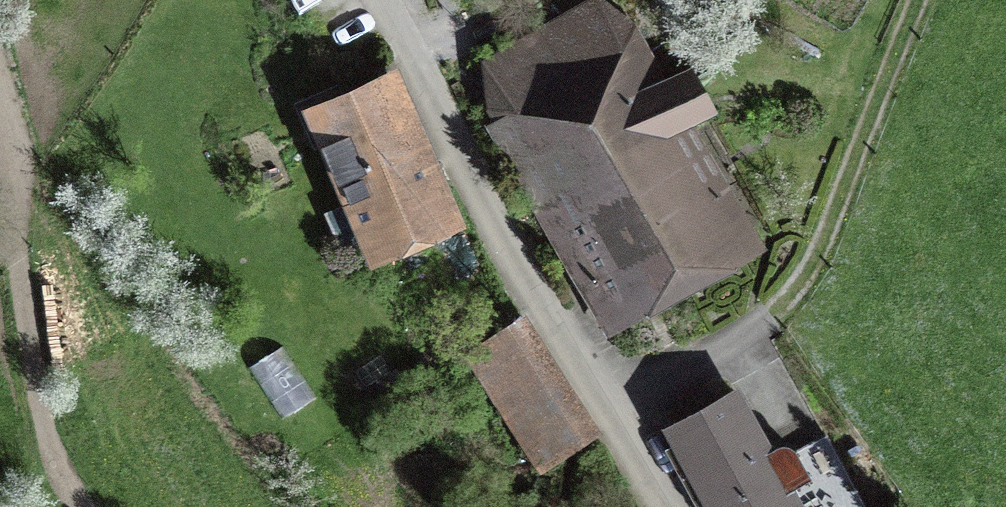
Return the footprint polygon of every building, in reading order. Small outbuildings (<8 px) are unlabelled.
[(572,80),(675,273),(745,236),(682,119),(713,103),(693,64),(648,88),(628,50),(572,80)] [(675,273),(572,80),(563,63),(515,88),(582,212),(569,219),(615,305),(675,273)] [(388,70),(291,107),(353,266),(450,228),(388,70)] [(528,310),(464,348),(538,473),(602,434),(528,310)] [(667,433),(708,506),(870,506),(826,428),(774,457),(739,393),(667,433)]
